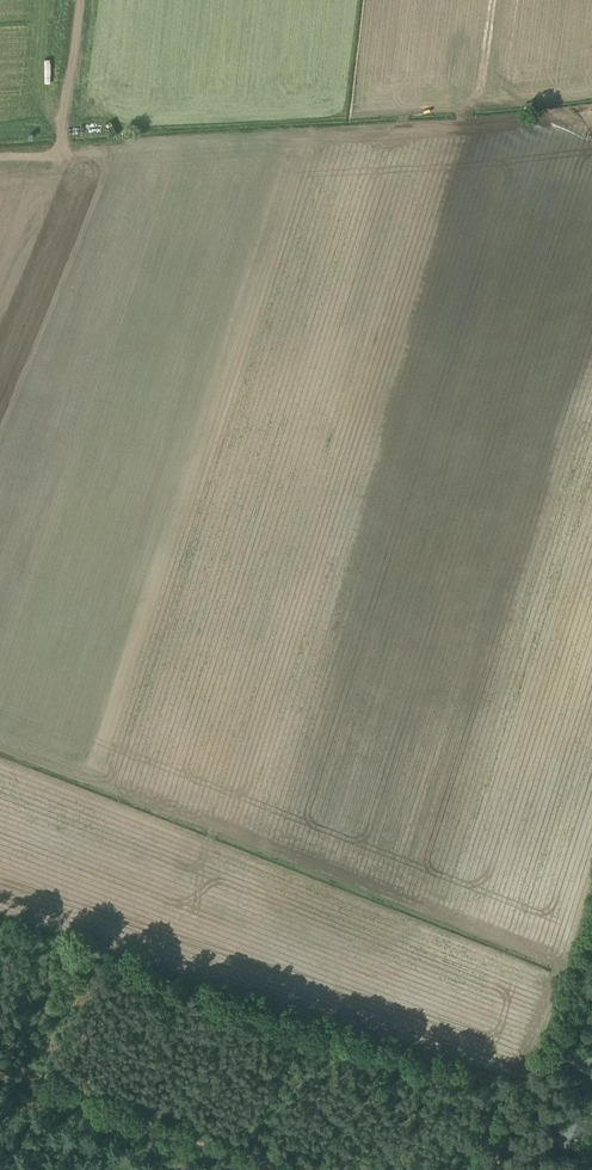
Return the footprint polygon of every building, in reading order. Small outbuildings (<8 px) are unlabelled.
[(575,1067),(591,1073),(591,1050),(583,1046),(575,1067)] [(538,1146),(533,1152),(539,1156),(543,1150),(538,1146)]
